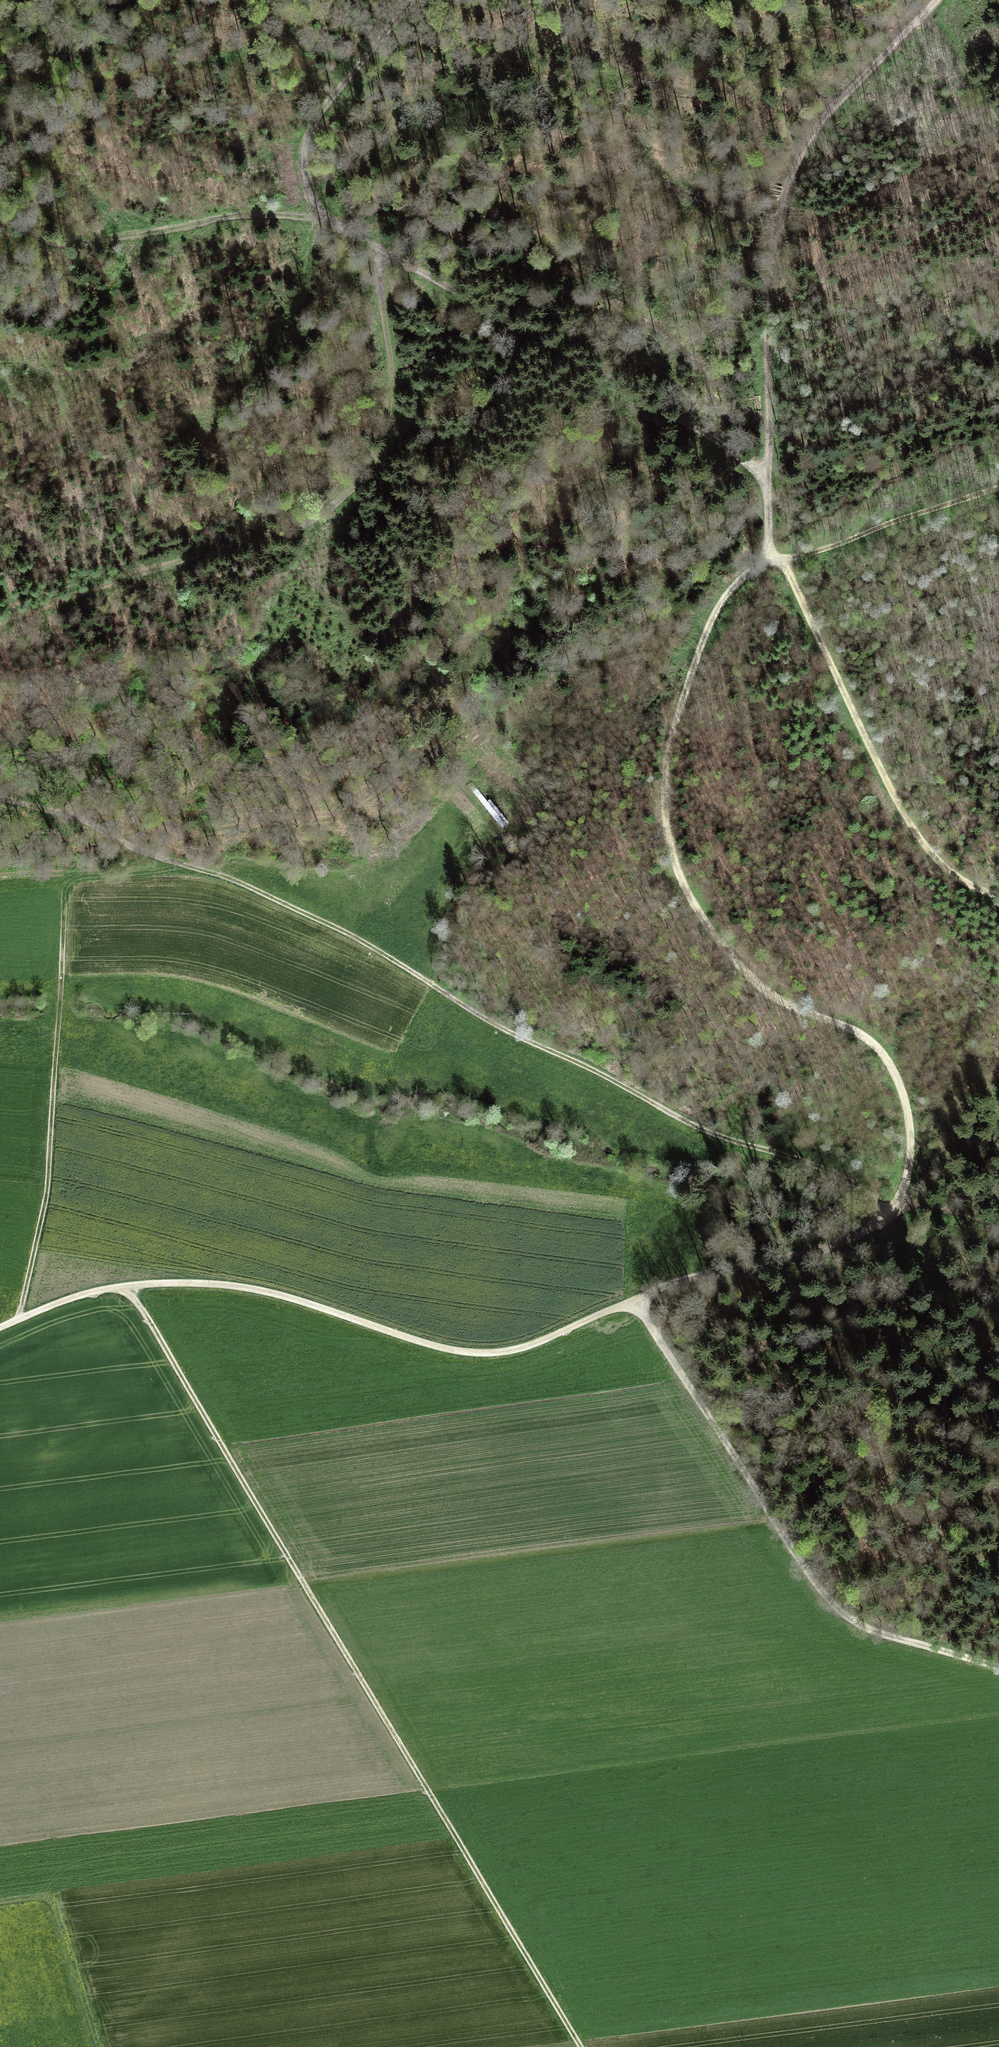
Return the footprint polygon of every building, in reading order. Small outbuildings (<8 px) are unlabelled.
[(467,786),(503,829),(509,824),(490,800),(487,802),(471,782),(467,786)]
